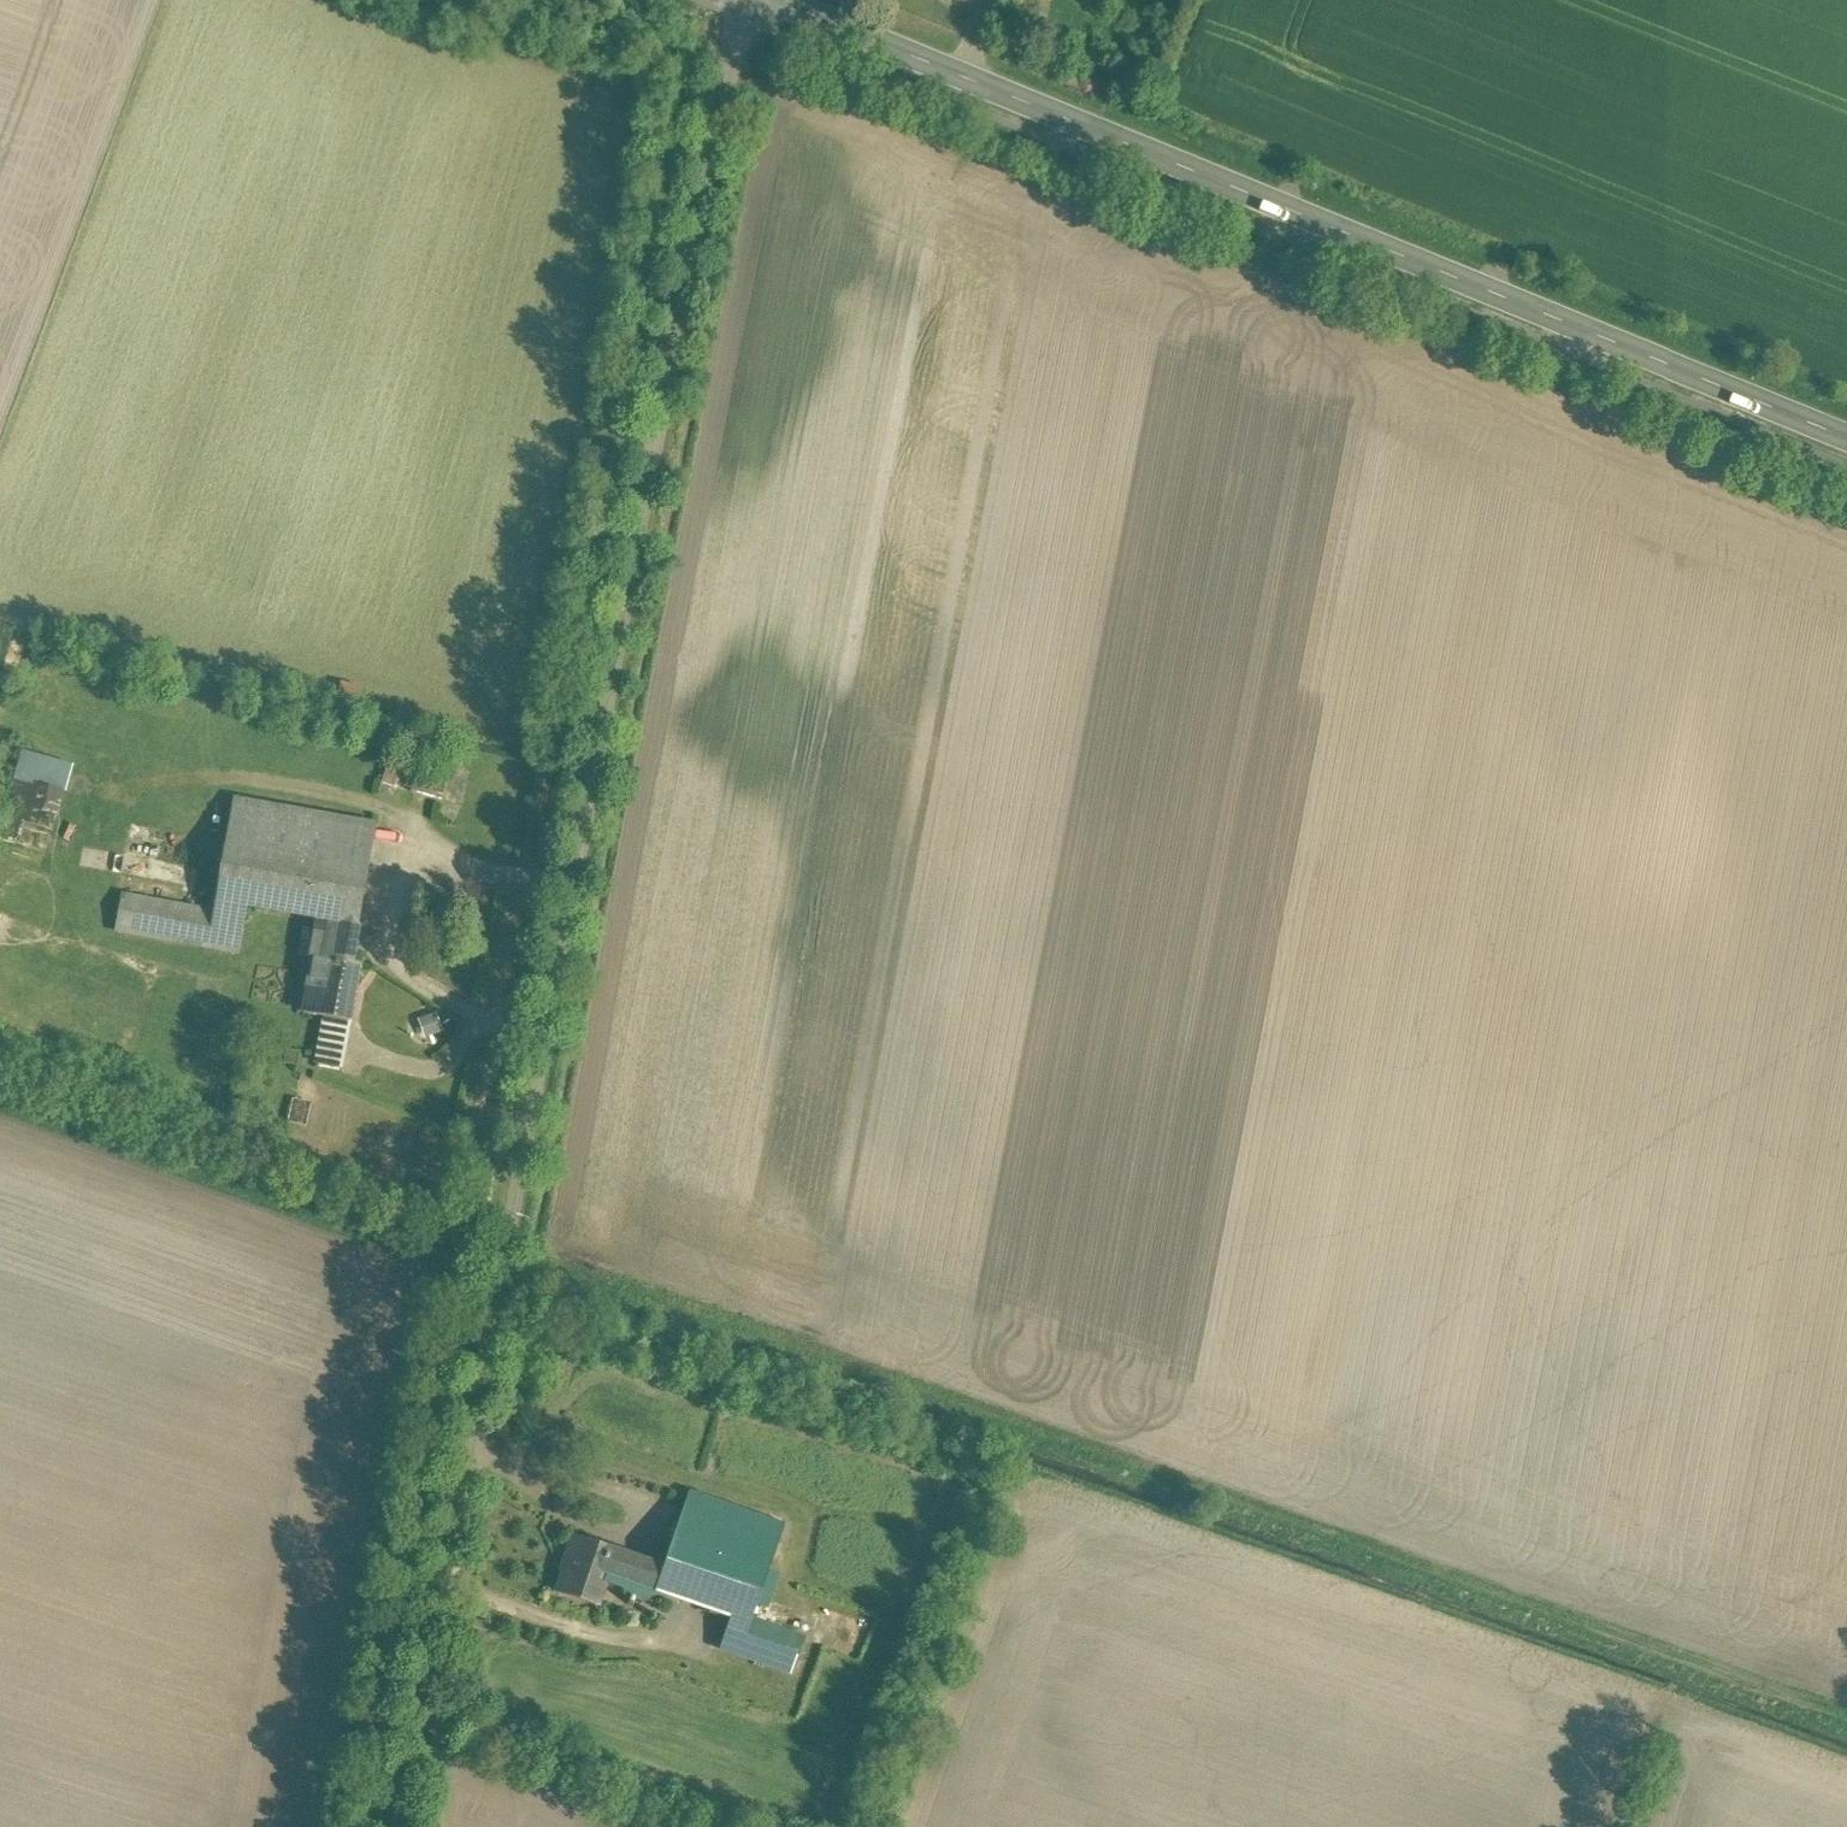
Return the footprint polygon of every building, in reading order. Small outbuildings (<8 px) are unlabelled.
[(67,922),(74,895),(42,886),(47,865),(52,866),(79,762),(45,753),(20,849),(0,843),(0,905),(67,922)] [(443,797),(446,769),(409,766),(407,794),(443,797)] [(289,1029),(344,1038),(379,834),(232,808),(213,922),(122,906),(116,943),(248,966),(254,930),(304,939),(289,1029)] [(310,1108),(284,1101),(276,1135),(302,1141),(310,1108)] [(586,1614),(595,1586),(731,1630),(723,1655),(795,1678),(805,1646),(766,1634),(799,1532),(684,1495),(663,1562),(579,1535),(557,1605),(586,1614)]
